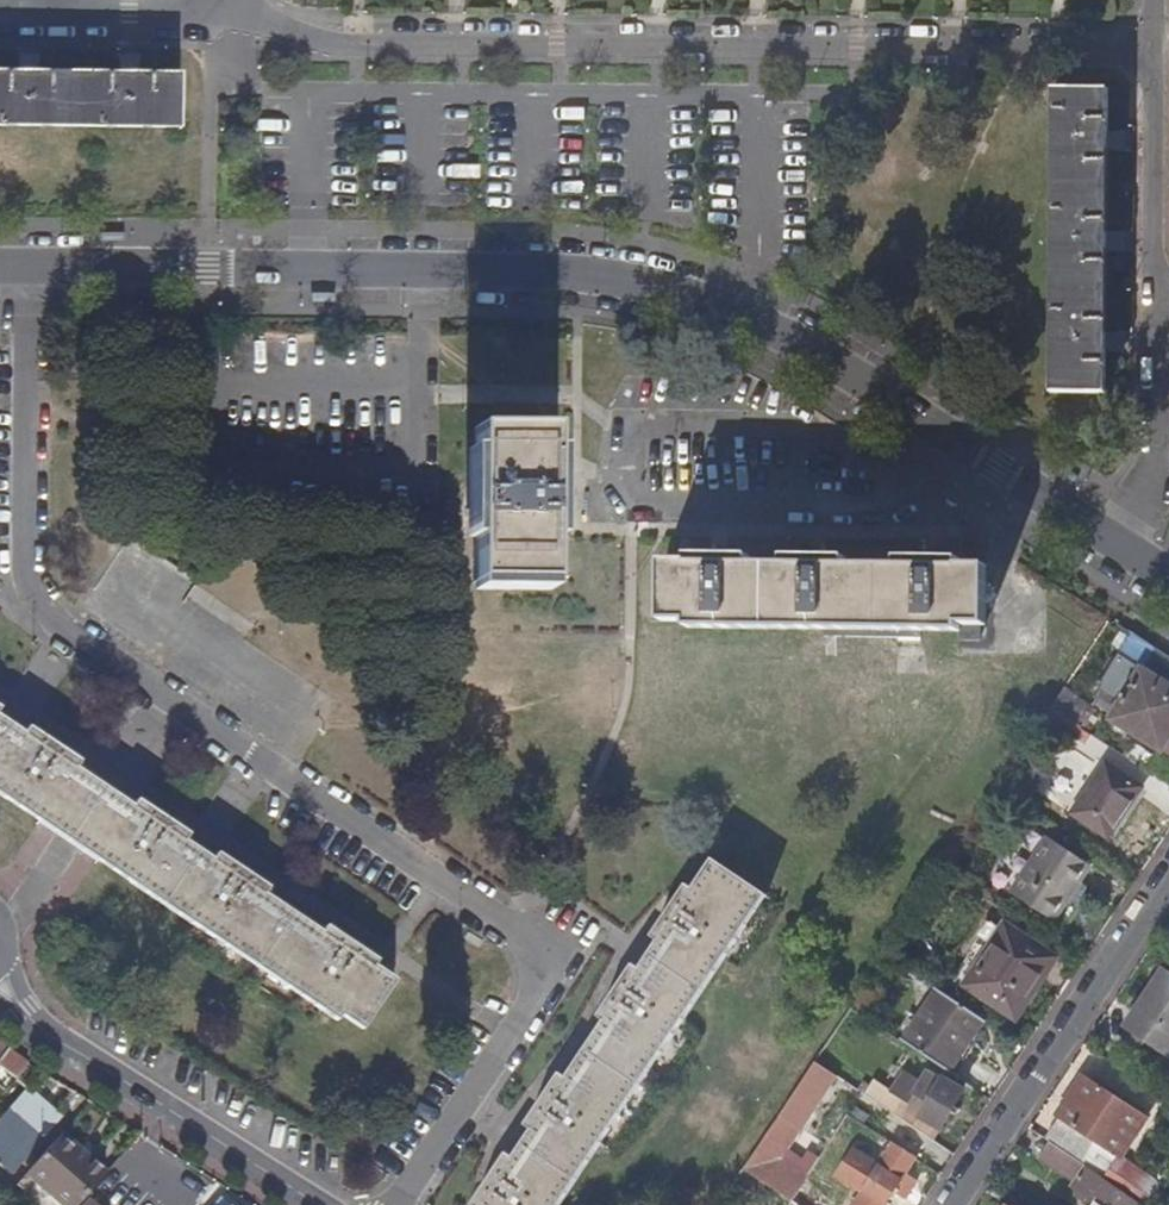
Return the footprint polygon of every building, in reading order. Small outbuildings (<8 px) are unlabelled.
[(37,62),(17,62),(18,72),(37,72),(37,62)] [(137,63),(118,62),(118,74),(136,74),(137,63)] [(178,130),(179,74),(136,74),(118,74),(37,72),(18,72),(0,72),(0,127),(178,130)] [(1107,91),(1055,89),(1053,392),(1105,393),(1106,349),(1106,331),(1106,249),(1107,232),(1107,150),(1107,132),(1107,91)] [(1119,131),(1107,132),(1107,150),(1119,151),(1119,131)] [(1118,230),(1107,232),(1106,249),(1118,251),(1118,230)] [(1118,330),(1106,331),(1106,349),(1117,349),(1118,330)] [(475,493),(462,493),(463,515),(475,515),(475,583),(549,581),(550,515),(562,515),(563,494),(550,493),(550,428),(475,427),(475,493)] [(708,554),(691,554),(690,562),(707,562),(708,554)] [(751,555),(735,554),(735,562),(751,563),(751,555)] [(803,555),(786,555),(786,563),(802,564),(803,555)] [(846,556),(830,556),(829,564),(846,564),(846,556)] [(933,557),(917,557),(916,564),(933,565),(933,557)] [(977,558),(960,558),(960,565),(977,566),(977,558)] [(690,562),(663,561),(663,621),(689,621),(689,628),(824,629),(824,639),(920,640),(921,630),(960,630),(961,640),(981,639),(980,624),(985,624),(986,566),(977,566),(960,565),(933,565),(916,564),(846,564),(829,564),(802,564),(786,563),(751,563),(735,562),(707,562),(690,562)] [(153,638),(178,655),(200,623),(174,606),(153,638)] [(1120,655),(1101,687),(1104,688),(1095,704),(1111,714),(1108,719),(1162,752),(1168,741),(1168,684),(1120,655)] [(1091,706),(1066,690),(1054,709),(1078,725),(1091,706)] [(1054,709),(1052,708),(1041,726),(1070,746),(1082,728),(1078,725),(1054,709)] [(137,884),(337,1019),(341,1014),(362,1028),(394,980),(373,965),(372,965),(358,956),(335,941),(322,932),(263,893),(249,883),(227,869),(213,860),(184,840),(169,830),(147,815),(133,806),(75,767),(61,758),(38,743),(25,734),(0,717),(0,793),(137,884)] [(29,727),(25,734),(38,743),(43,736),(29,727)] [(65,751),(61,758),(75,767),(79,761),(65,751)] [(1143,787),(1106,763),(1072,813),(1108,837),(1143,787)] [(137,799),(133,806),(147,815),(152,809),(137,799)] [(189,834),(174,824),(169,830),(184,840),(189,834)] [(1092,865),(1049,838),(1011,893),(1055,920),(1092,865)] [(218,853),(213,860),(227,869),(231,862),(218,853)] [(606,1020),(567,1078),(558,1091),(543,1114),(534,1128),(514,1158),(505,1172),(490,1193),(482,1204),(559,1204),(766,895),(713,860),(693,890),(684,904),(669,926),(659,940),(640,970),(631,983),(616,1006),(606,1020)] [(254,876),(249,883),(263,893),(267,887),(254,876)] [(693,890),(686,885),(677,899),(684,904),(693,890)] [(669,926),(662,921),(653,936),(659,940),(669,926)] [(340,935),(326,925),(322,932),(335,941),(340,935)] [(1049,959),(1008,931),(973,983),(1015,1011),(1049,959)] [(362,950),(358,956),(372,965),(373,965),(376,960),(362,950)] [(640,970),(632,965),(623,979),(631,983),(640,970)] [(1164,968),(1124,1028),(1168,1057),(1168,971),(1164,968)] [(985,1021),(938,989),(903,1040),(952,1073),(985,1021)] [(616,1006),(609,1001),(599,1016),(606,1020),(616,1006)] [(16,1080),(28,1061),(0,1043),(0,1069),(16,1080)] [(816,1063),(744,1170),(780,1194),(793,1202),(804,1185),(809,1177),(783,1159),(837,1077),(816,1063)] [(910,1087),(908,1085),(901,1096),(899,1101),(908,1107),(916,1095),(926,1102),(913,1125),(935,1140),(964,1089),(941,1076),(940,1078),(927,1071),(921,1082),(915,1078),(910,1087)] [(567,1078),(561,1074),(551,1087),(558,1091),(567,1078)] [(1151,1118),(1085,1075),(1044,1137),(1049,1141),(1110,1182),(1151,1118)] [(875,1078),(864,1092),(901,1117),(908,1107),(899,1101),(901,1096),(875,1078)] [(0,1118),(0,1159),(3,1161),(18,1144),(28,1153),(58,1118),(24,1089),(0,1118)] [(916,1095),(908,1107),(901,1117),(913,1125),(926,1102),(916,1095)] [(543,1114),(536,1110),(528,1124),(534,1128),(543,1114)] [(61,1133),(24,1175),(58,1204),(77,1204),(97,1181),(105,1172),(61,1133)] [(1038,1159),(1074,1182),(1070,1187),(1093,1202),(1098,1196),(1110,1204),(1144,1204),(1120,1188),(1110,1182),(1049,1141),(1038,1159)] [(837,1175),(862,1191),(853,1204),(886,1204),(916,1158),(892,1143),(879,1164),(855,1149),(837,1175)] [(514,1158),(507,1153),(498,1168),(505,1172),(514,1158)] [(1132,1169),(1120,1188),(1144,1204),(1145,1204),(1148,1204),(1159,1189),(1160,1187),(1132,1169)] [(804,1185),(793,1202),(798,1204),(833,1204),(804,1185)] [(483,1189),(474,1204),(476,1204),(482,1204),(490,1193),(483,1189)] [(772,1204),(798,1204),(793,1202),(780,1194),(772,1204)]
